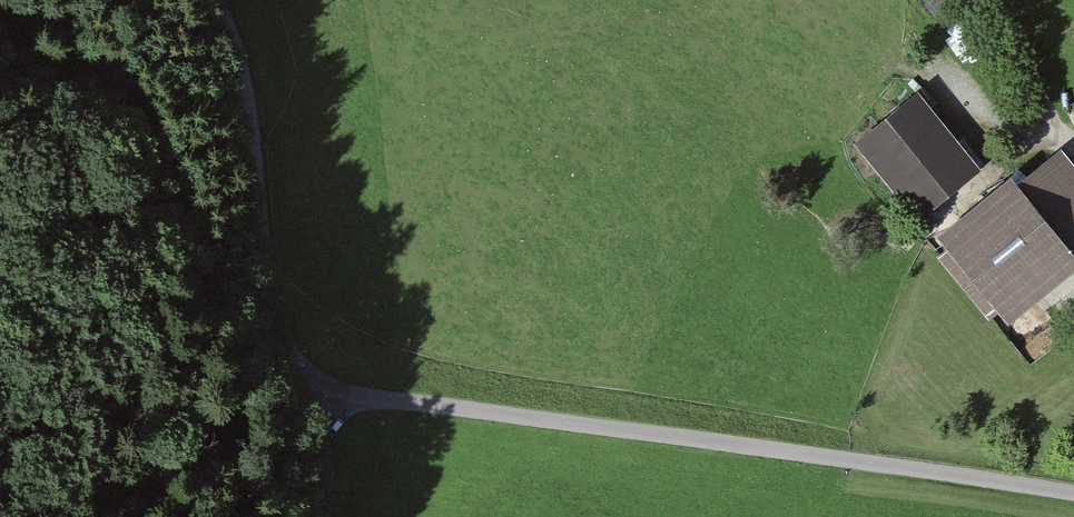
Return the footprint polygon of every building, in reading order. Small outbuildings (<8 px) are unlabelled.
[(918,86),(853,138),(917,216),(981,164),(918,86)] [(937,229),(1009,316),(1073,264),(1073,248),(1073,160),(1060,143),(1018,177),(1011,169),(937,229)] [(1028,316),(1010,329),(1027,351),(1044,337),(1028,316)]
